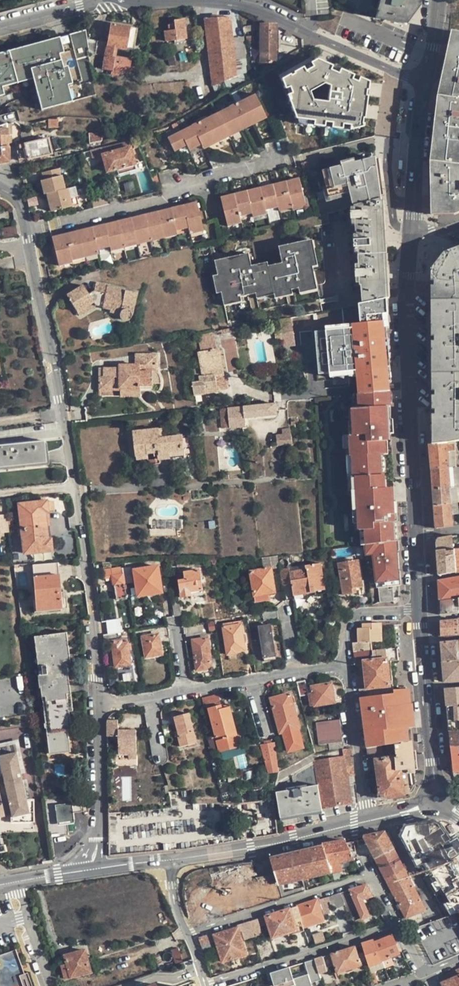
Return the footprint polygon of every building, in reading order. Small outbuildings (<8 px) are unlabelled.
[(374,17),(388,21),(402,23),(404,15),(407,16),(409,8),(412,8),(414,0),(418,1),(418,0),(380,0),(377,12),(374,17)] [(231,17),(206,18),(215,86),(220,83),(227,80),(238,75),(244,73),(249,71),(244,60),(248,60),(244,38),(234,39),(231,17)] [(187,39),(184,18),(175,19),(175,24),(169,25),(170,30),(166,31),(167,41),(187,39)] [(128,45),(131,27),(128,26),(112,23),(109,42),(98,41),(96,52),(107,55),(116,56),(118,47),(127,49),(128,45)] [(261,61),(277,61),(276,25),(261,25),(261,61)] [(138,28),(131,27),(128,45),(135,46),(138,28)] [(85,31),(62,35),(63,42),(73,41),(76,58),(89,56),(85,31)] [(455,31),(441,96),(434,163),(434,173),(434,212),(455,212),(458,211),(458,32),(455,31)] [(55,38),(9,50),(16,77),(31,73),(32,78),(41,112),(67,104),(63,88),(67,87),(55,38)] [(98,41),(87,39),(89,52),(96,52),(98,41)] [(2,85),(0,81),(16,77),(9,50),(0,53),(0,91),(3,91),(2,85)] [(130,73),(133,59),(116,56),(107,55),(104,68),(130,73)] [(317,59),(281,79),(295,119),(354,128),(362,126),(369,81),(317,59)] [(72,67),(71,80),(82,80),(82,67),(72,67)] [(17,82),(32,78),(31,73),(16,77),(17,82)] [(227,80),(220,83),(224,91),(246,78),(244,73),(238,75),(227,80)] [(17,82),(16,77),(0,81),(2,85),(17,82)] [(72,103),(67,87),(63,88),(67,104),(72,103)] [(210,147),(224,140),(222,135),(227,132),(231,131),(234,134),(242,130),(240,127),(244,125),(246,128),(262,120),(260,117),(265,114),(255,94),(169,138),(176,152),(187,146),(192,144),(195,149),(202,145),(208,142),(210,147)] [(18,123),(7,124),(8,136),(19,135),(18,123)] [(7,124),(0,126),(0,147),(8,146),(8,136),(7,124)] [(30,159),(34,158),(52,154),(49,139),(18,146),(21,159),(29,157),(30,159)] [(135,165),(129,142),(92,151),(94,159),(103,156),(107,172),(118,170),(135,165)] [(9,161),(9,155),(8,146),(0,147),(0,162),(9,161)] [(351,193),(354,206),(356,206),(374,201),(382,199),(376,158),(324,171),(330,198),(351,193)] [(136,170),(135,165),(118,170),(120,174),(136,170)] [(45,195),(47,194),(65,190),(62,177),(61,178),(59,170),(43,174),(44,181),(42,182),(45,195)] [(291,207),(305,204),(299,181),(290,184),(289,181),(285,182),(290,204),(291,207)] [(285,182),(280,183),(281,186),(272,188),(277,207),(290,204),(285,182)] [(264,211),(277,207),(272,188),(264,190),(263,187),(259,189),(264,211)] [(47,194),(49,202),(52,212),(72,207),(68,189),(65,190),(47,194)] [(250,213),(264,211),(259,189),(253,190),(254,193),(246,195),(250,213)] [(105,192),(89,195),(92,208),(108,204),(105,192)] [(238,217),(250,213),(246,195),(239,197),(238,194),(233,195),(238,217)] [(220,201),(225,223),(239,220),(238,217),(233,195),(227,196),(228,199),(220,201)] [(374,201),(356,206),(356,208),(352,208),(353,225),(358,224),(358,234),(355,235),(356,253),(359,253),(360,265),(357,265),(358,283),(362,284),(362,286),(389,282),(386,242),(384,199),(382,199),(374,201)] [(187,204),(181,205),(182,208),(187,227),(188,230),(202,227),(196,204),(188,207),(187,204)] [(173,207),(168,208),(173,231),(187,227),(182,208),(174,210),(173,207)] [(160,234),(173,231),(168,208),(163,209),(164,212),(155,214),(160,234)] [(146,213),(141,215),(147,237),(160,234),(155,214),(147,216),(146,213)] [(134,240),(147,237),(141,215),(137,216),(138,219),(129,221),(134,240)] [(120,220),(114,221),(120,243),(134,240),(129,221),(121,223),(120,220)] [(103,227),(108,246),(120,243),(114,221),(111,222),(111,225),(103,227)] [(95,250),(108,246),(103,227),(95,229),(94,226),(91,227),(95,250)] [(17,227),(2,229),(3,234),(3,236),(18,234),(17,227)] [(77,234),(81,253),(95,250),(91,227),(84,229),(85,232),(77,234)] [(67,233),(64,234),(69,256),(81,253),(77,234),(69,236),(67,233)] [(51,240),(56,263),(69,259),(69,256),(64,234),(59,235),(59,238),(51,240)] [(219,275),(223,293),(224,301),(275,290),(275,293),(324,283),(325,281),(326,278),(325,270),(315,272),(307,238),(301,239),(302,242),(280,247),(283,264),(269,267),(268,262),(252,266),(249,253),(221,260),(224,274),(219,275)] [(451,252),(439,268),(435,444),(444,443),(455,441),(458,440),(458,249),(451,252)] [(217,294),(223,293),(219,275),(213,276),(217,294)] [(99,282),(97,291),(108,293),(110,286),(110,284),(99,282)] [(362,286),(363,303),(389,298),(389,282),(362,286)] [(96,303),(98,306),(110,308),(110,311),(119,312),(121,317),(123,318),(126,319),(129,319),(131,318),(133,316),(134,314),(138,292),(110,286),(108,293),(97,291),(91,294),(87,285),(69,295),(79,312),(96,303)] [(365,330),(384,326),(386,326),(384,311),(390,311),(389,300),(359,305),(362,330),(365,330)] [(81,316),(98,306),(96,303),(79,312),(81,316)] [(365,332),(365,330),(362,330),(359,305),(293,317),(297,347),(351,338),(351,334),(365,332)] [(282,338),(281,327),(274,327),(275,338),(282,338)] [(198,334),(200,351),(217,349),(215,331),(198,334)] [(217,390),(217,387),(216,375),(224,374),(222,349),(217,349),(200,351),(197,352),(199,366),(192,367),(194,382),(192,382),(193,393),(217,390)] [(329,372),(330,382),(339,382),(355,379),(352,349),(326,352),(329,372)] [(154,383),(160,383),(155,352),(136,352),(136,363),(120,363),(120,367),(104,367),(104,375),(100,376),(100,390),(120,390),(120,388),(141,389),(141,385),(154,385),(154,383)] [(320,373),(329,372),(326,352),(317,354),(320,373)] [(227,374),(224,374),(216,375),(217,387),(229,386),(227,374)] [(391,407),(390,391),(359,394),(359,408),(354,408),(353,408),(354,434),(348,434),(348,455),(350,455),(350,490),(353,490),(354,529),(355,529),(360,529),(360,546),(364,546),(391,542),(395,542),(394,515),(389,515),(389,500),(379,500),(379,489),(383,489),(383,455),(383,442),(387,442),(386,434),(386,425),(387,425),(387,407),(391,407)] [(278,403),(229,407),(230,428),(246,426),(246,417),(279,415),(278,403)] [(185,457),(183,436),(160,438),(160,429),(134,431),(137,460),(148,459),(148,455),(159,454),(159,460),(185,457)] [(279,444),(293,443),(292,429),(278,430),(279,444)] [(457,467),(455,441),(444,443),(435,444),(430,444),(432,470),(450,467),(450,468),(457,468),(457,467)] [(47,463),(44,442),(0,446),(0,467),(47,463)] [(457,468),(450,468),(450,467),(432,470),(435,505),(452,503),(458,501),(458,467),(457,468)] [(394,515),(394,488),(383,489),(379,489),(379,500),(389,500),(389,515),(394,515)] [(48,501),(48,499),(18,502),(24,553),(53,550),(52,538),(48,538),(46,513),(50,512),(49,510),(48,501)] [(452,503),(435,505),(437,528),(458,525),(458,514),(453,515),(452,503)] [(10,531),(8,513),(0,514),(0,533),(10,531)] [(452,536),(438,538),(437,544),(437,551),(444,550),(454,549),(452,536)] [(364,546),(365,555),(373,555),(376,588),(379,587),(388,587),(393,586),(399,586),(397,551),(394,551),(394,545),(391,545),(391,542),(364,546)] [(444,550),(445,559),(447,559),(448,573),(452,572),(456,572),(454,550),(454,549),(444,550)] [(437,551),(438,560),(445,559),(444,550),(437,551)] [(262,557),(264,569),(272,568),(279,567),(278,556),(262,557)] [(438,560),(439,575),(448,573),(447,559),(445,559),(438,560)] [(358,560),(339,563),(344,594),(357,592),(356,588),(363,586),(358,560)] [(58,573),(57,563),(33,564),(37,609),(62,607),(60,573),(58,573)] [(290,572),(290,568),(281,569),(283,585),(292,584),(294,595),(315,591),(325,589),(321,563),(306,566),(306,569),(290,572)] [(131,567),(126,568),(129,583),(134,582),(133,574),(135,574),(139,595),(162,592),(158,567),(135,570),(135,571),(132,571),(131,567)] [(112,569),(113,577),(114,586),(115,586),(117,598),(127,597),(124,584),(129,583),(126,568),(122,568),(121,568),(112,569)] [(276,593),(272,568),(264,569),(251,571),(255,596),(276,593)] [(106,579),(113,577),(112,569),(104,570),(106,579)] [(185,573),(186,580),(180,581),(182,596),(191,595),(191,591),(203,589),(200,570),(185,573)] [(440,600),(458,598),(458,577),(439,581),(440,587),(440,600)] [(389,589),(388,587),(379,587),(381,602),(394,601),(393,588),(389,589)] [(171,590),(175,616),(181,615),(182,615),(178,589),(171,590)] [(441,615),(458,613),(458,605),(458,598),(440,600),(441,607),(441,615)] [(217,617),(226,616),(224,602),(215,603),(217,617)] [(264,620),(279,618),(278,610),(263,612),(264,620)] [(107,621),(109,634),(123,632),(121,618),(107,621)] [(209,633),(217,632),(216,620),(207,622),(209,633)] [(442,621),(442,628),(442,636),(458,634),(458,625),(458,620),(442,621)] [(359,628),(359,639),(382,638),(381,623),(363,623),(364,628),(359,628)] [(241,625),(224,628),(229,653),(236,652),(236,650),(244,649),(241,625)] [(265,660),(276,659),(271,625),(260,626),(265,660)] [(68,632),(35,636),(41,688),(43,688),(51,753),(72,750),(69,729),(73,728),(70,711),(74,711),(68,663),(72,663),(68,632)] [(146,657),(162,654),(159,634),(148,636),(147,633),(143,634),(143,636),(143,637),(146,657)] [(115,667),(131,665),(129,650),(132,649),(131,643),(128,644),(128,638),(121,639),(121,640),(112,641),(115,667)] [(207,666),(212,665),(208,638),(193,640),(197,670),(208,669),(207,666)] [(372,641),(382,641),(382,638),(359,639),(359,642),(353,643),(354,652),(373,650),(372,641)] [(456,641),(442,643),(443,655),(443,662),(458,661),(456,641)] [(359,662),(359,665),(360,665),(363,665),(364,676),(358,677),(359,689),(390,686),(387,649),(373,650),(354,652),(356,662),(359,662)] [(445,682),(458,681),(458,661),(443,662),(445,682)] [(308,688),(306,680),(297,682),(301,696),(310,694),(312,705),(334,702),(332,684),(308,688)] [(457,688),(458,705),(447,706),(449,731),(451,746),(458,747),(458,687),(457,688)] [(446,688),(445,688),(446,697),(447,706),(458,705),(457,688),(446,688)] [(398,717),(410,716),(409,713),(409,706),(407,689),(394,690),(395,693),(365,697),(366,708),(362,709),(367,748),(374,747),(383,746),(388,744),(402,743),(405,743),(405,742),(404,730),(404,728),(399,728),(398,717)] [(290,694),(271,698),(281,732),(284,731),(289,751),(303,747),(298,727),(299,727),(290,694)] [(221,705),(218,695),(202,698),(205,710),(209,709),(221,705)] [(237,736),(230,707),(222,709),(221,705),(209,709),(216,737),(227,734),(228,738),(237,736)] [(181,746),(196,742),(189,713),(175,717),(180,736),(179,737),(181,746)] [(411,727),(410,716),(398,717),(399,728),(404,728),(411,727)] [(108,736),(118,736),(118,725),(118,720),(108,720),(108,736)] [(328,743),(329,751),(343,749),(343,742),(343,741),(341,720),(317,723),(319,744),(328,743)] [(119,754),(129,754),(138,754),(137,725),(118,725),(118,736),(119,736),(119,754)] [(405,742),(412,742),(411,729),(404,730),(405,742)] [(279,771),(277,741),(262,742),(263,755),(267,754),(269,771),(279,771)] [(394,746),(395,758),(394,758),(395,773),(406,772),(407,774),(414,774),(413,754),(412,742),(405,743),(402,743),(402,745),(394,746)] [(374,747),(367,748),(368,758),(384,755),(383,746),(374,747)] [(454,770),(458,771),(458,747),(451,746),(452,753),(454,770)] [(348,776),(355,775),(351,748),(343,749),(329,751),(316,753),(283,770),(279,772),(275,799),(276,818),(322,810),(322,807),(352,802),(348,776)] [(381,796),(384,799),(410,793),(408,785),(407,774),(406,772),(395,773),(394,758),(394,757),(390,757),(390,752),(387,753),(386,757),(387,758),(376,760),(381,796)] [(3,818),(1,797),(7,796),(13,818),(34,817),(18,754),(0,759),(0,819),(3,818)] [(75,814),(86,811),(86,799),(49,805),(52,833),(70,831),(68,820),(75,819),(75,814)] [(415,854),(444,835),(441,830),(438,825),(433,824),(405,829),(404,832),(415,854)] [(385,832),(364,836),(369,846),(374,855),(376,858),(394,849),(385,832)] [(360,847),(369,846),(364,836),(357,838),(360,847)] [(353,839),(344,840),(345,843),(348,849),(355,848),(353,839)] [(330,866),(341,864),(354,861),(348,849),(345,843),(344,840),(323,844),(323,846),(330,866)] [(451,843),(419,864),(433,889),(438,886),(442,892),(446,890),(454,901),(458,899),(458,854),(451,843)] [(277,882),(331,871),(330,866),(323,846),(271,859),(275,874),(277,882)] [(405,870),(394,849),(376,858),(382,871),(387,879),(405,870)] [(256,877),(275,874),(271,859),(254,862),(256,877)] [(226,894),(245,889),(240,870),(220,875),(226,894)] [(425,910),(405,870),(387,879),(397,899),(406,916),(425,910)] [(363,900),(372,896),(371,894),(367,885),(340,893),(350,917),(360,913),(362,918),(369,915),(363,900)] [(302,887),(281,894),(282,898),(304,892),(302,887)] [(324,898),(317,900),(322,917),(338,912),(331,896),(324,898)] [(322,917),(317,900),(299,906),(306,927),(324,921),(322,917)] [(298,929),(304,928),(298,907),(292,908),(298,929)] [(273,937),(298,929),(292,908),(266,916),(273,937)] [(251,924),(256,939),(264,937),(264,931),(261,921),(251,924)] [(251,924),(238,928),(240,935),(245,933),(247,941),(256,939),(251,924)] [(246,955),(238,928),(215,935),(223,961),(246,955)] [(401,953),(395,935),(362,947),(369,965),(401,953)] [(210,936),(201,939),(204,948),(213,945),(210,936)] [(360,965),(355,946),(332,954),(337,972),(360,965)] [(66,979),(92,973),(86,950),(65,955),(67,965),(63,966),(66,979)] [(19,977),(22,976),(13,951),(0,956),(0,985),(22,985),(19,977)] [(329,955),(315,959),(319,972),(320,974),(332,971),(331,967),(333,967),(329,955)] [(271,973),(275,985),(274,985),(313,985),(312,983),(322,980),(320,974),(319,972),(315,959),(271,973)] [(444,983),(445,985),(458,985),(458,977),(444,983)]
